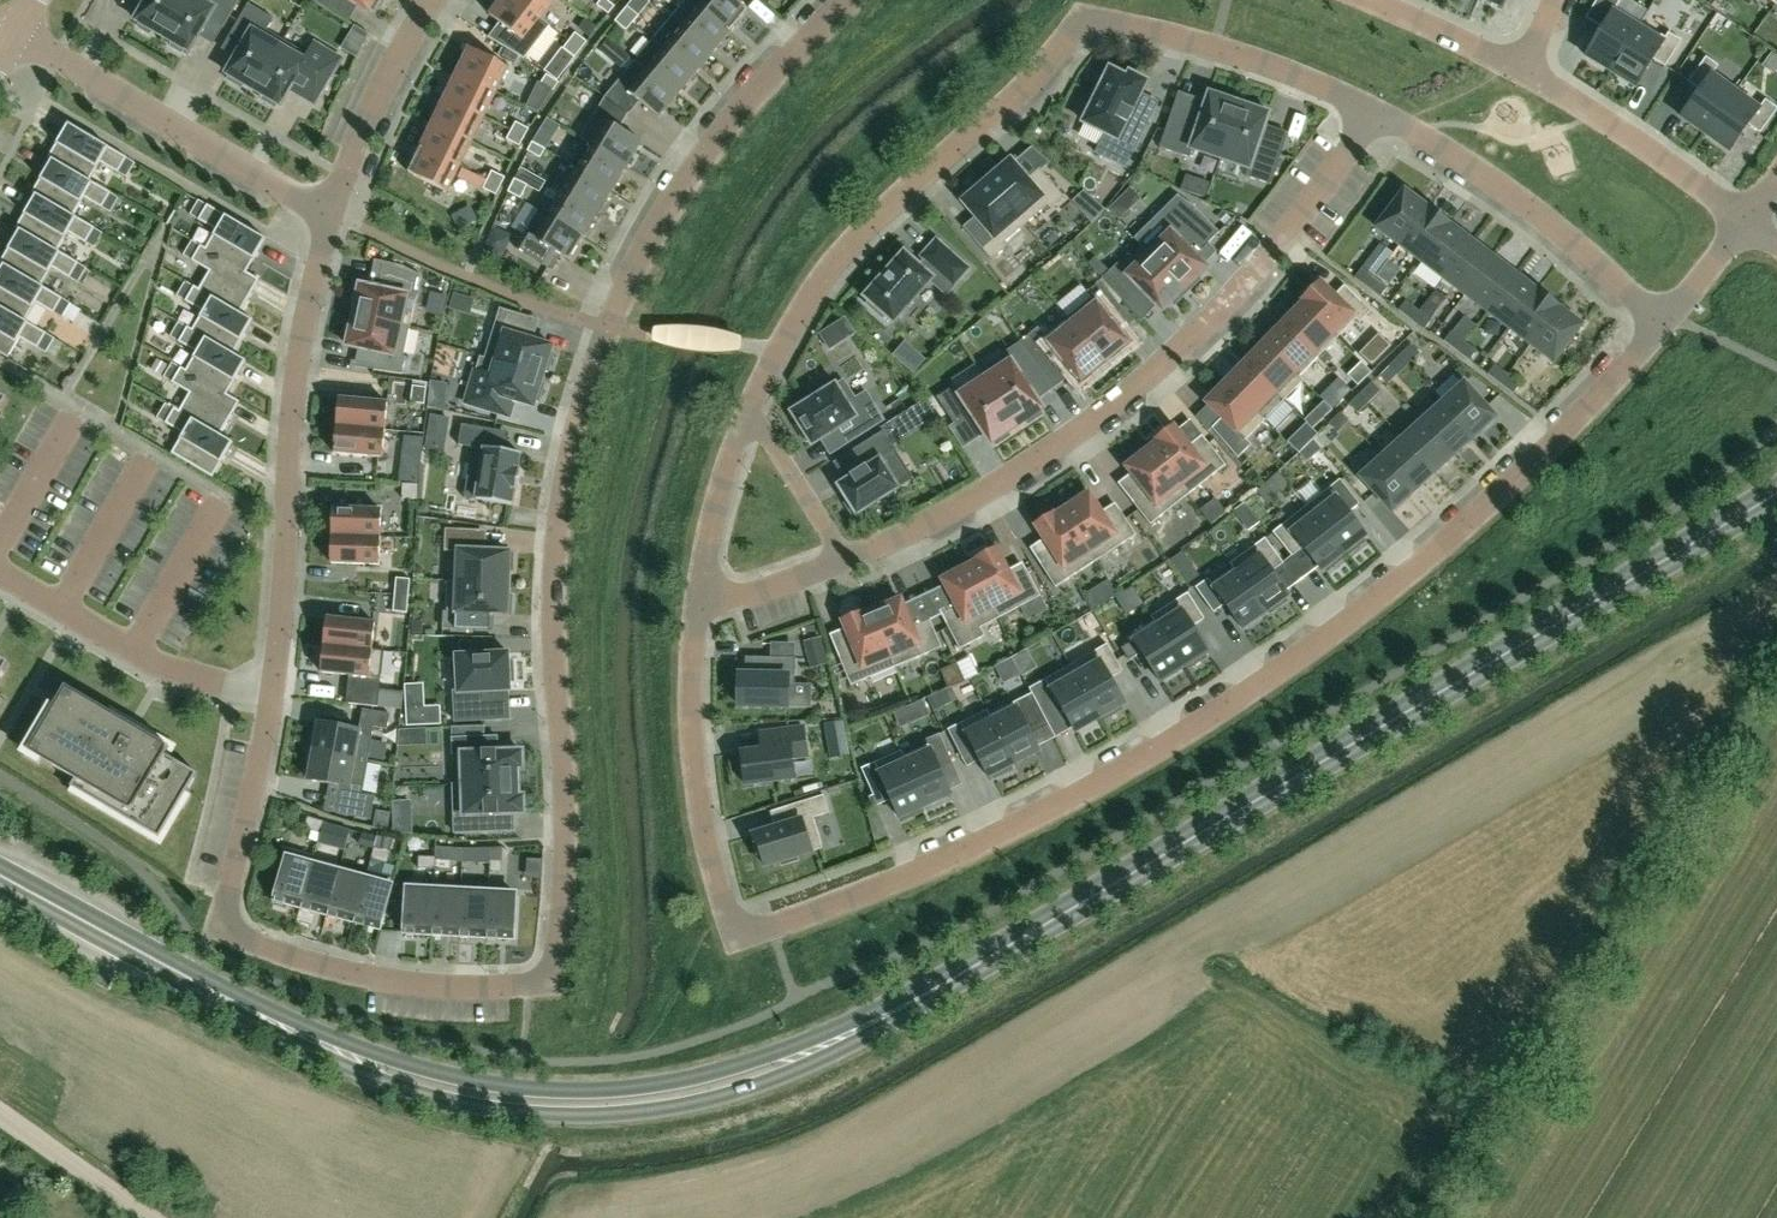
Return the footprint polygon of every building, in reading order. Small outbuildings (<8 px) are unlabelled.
[(183,0),(146,0),(135,20),(139,22),(139,28),(148,33),(153,31),(162,36),(183,0)] [(162,36),(171,41),(171,46),(180,52),(185,49),(189,51),(208,19),(222,27),(238,0),(183,0),(162,36)] [(367,11),(369,8),(373,10),(379,0),(350,0),(367,11)] [(549,26),(515,0),(500,0),(489,14),(509,30),(498,43),(524,59),(541,37),(549,26)] [(554,0),(515,0),(549,26),(550,25),(540,18),(551,5),(554,0)] [(608,13),(614,5),(607,0),(599,0),(596,4),(608,13)] [(698,5),(694,2),(692,0),(686,0),(671,19),(680,26),(683,29),(713,54),(731,33),(698,5)] [(698,5),(731,33),(748,11),(735,0),(696,0),(694,2),(698,5)] [(1503,10),(1507,0),(1482,0),(1503,10)] [(1638,27),(1648,10),(1632,0),(1598,0),(1587,19),(1602,28),(1585,56),(1611,71),(1638,27)] [(253,88),(283,37),(267,28),(273,17),(248,2),(231,31),(246,39),(227,72),(229,74),(226,79),(241,87),(244,83),(253,88)] [(614,21),(625,30),(638,15),(627,6),(614,21)] [(671,19),(653,40),(695,75),(713,54),(683,29),(680,26),(671,19)] [(1665,67),(1682,41),(1668,33),(1662,43),(1638,27),(1611,71),(1636,87),(1653,60),(1665,67)] [(586,41),(574,32),(568,40),(580,49),(586,41)] [(310,53),(283,37),(253,88),(263,94),(260,99),(274,108),(277,103),(280,105),(295,80),(321,95),(343,58),(317,42),(310,53)] [(568,40),(562,48),(574,57),(580,49),(568,40)] [(635,61),(677,96),(695,75),(653,40),(635,61)] [(343,54),(355,60),(361,47),(351,41),(343,54)] [(468,47),(456,72),(495,91),(507,66),(468,47)] [(1705,134),(1735,92),(1712,75),(1718,66),(1706,57),(1688,82),(1700,91),(1681,117),(1705,134)] [(635,61),(606,98),(629,114),(638,100),(660,118),(677,96),(635,61)] [(1096,153),(1125,168),(1149,122),(1133,114),(1134,112),(1132,111),(1147,82),(1130,73),(1127,78),(1110,69),(1094,101),(1090,99),(1081,116),(1086,118),(1083,123),(1106,134),(1096,153)] [(456,72),(444,97),(482,116),(495,91),(456,72)] [(553,90),(558,82),(546,74),(540,82),(553,90)] [(1193,149),(1221,159),(1240,104),(1231,101),(1232,96),(1216,91),(1214,95),(1210,94),(1204,112),(1195,109),(1195,107),(1191,105),(1186,118),(1172,113),(1159,148),(1190,158),(1193,149)] [(1776,110),(1776,108),(1766,100),(1759,109),(1735,92),(1705,134),(1730,152),(1748,125),(1760,134),(1776,110)] [(470,141),(482,116),(444,97),(432,122),(470,141)] [(641,141),(619,128),(629,114),(606,98),(581,138),(585,140),(626,165),(641,141)] [(1249,107),(1240,104),(1221,159),(1248,168),(1246,176),(1271,185),(1282,153),(1264,147),(1267,139),(1261,137),(1269,114),(1265,113),(1266,108),(1251,103),(1249,107)] [(515,121),(511,130),(524,136),(528,128),(515,121)] [(432,122),(420,147),(458,166),(470,141),(432,122)] [(89,180),(100,162),(126,177),(135,163),(67,124),(48,157),(88,181),(89,180)] [(524,136),(511,130),(506,139),(519,146),(524,136)] [(626,165),(585,140),(570,164),(575,167),(576,167),(612,189),(626,165)] [(540,157),(545,149),(532,142),(527,150),(540,157)] [(446,191),(458,166),(420,147),(408,172),(446,191)] [(73,216),(85,196),(110,211),(119,197),(89,180),(88,181),(48,157),(47,158),(50,160),(31,193),(73,217),(73,216)] [(1003,160),(987,174),(990,178),(987,181),(1025,225),(1048,206),(1051,210),(1065,198),(1040,169),(1028,179),(1011,160),(1006,164),(1003,160)] [(561,191),(598,213),(612,189),(576,167),(575,167),(561,191)] [(491,170),(487,179),(500,185),(504,177),(491,170)] [(520,198),(527,185),(514,178),(512,181),(507,191),(520,198)] [(500,185),(487,179),(482,188),(496,194),(500,185)] [(1025,225),(987,181),(983,184),(980,181),(964,194),(967,198),(963,202),(979,221),(967,232),(992,261),(1006,249),(1002,245),(1025,225)] [(583,236),(598,213),(561,191),(547,214),(583,236)] [(1073,201),(1081,209),(1093,199),(1084,191),(1073,201)] [(1400,244),(1428,208),(1405,191),(1378,227),(1400,244)] [(68,232),(94,247),(103,233),(73,216),(73,217),(31,193),(34,195),(16,227),(56,252),(57,251),(68,232)] [(1196,256),(1220,233),(1195,208),(1180,197),(1150,227),(1155,238),(1144,249),(1188,293),(1201,280),(1198,276),(1207,268),(1196,256)] [(198,200),(190,214),(215,229),(205,248),(247,272),(266,239),(198,200)] [(1118,200),(1109,209),(1120,220),(1129,211),(1118,200)] [(1400,244),(1422,261),(1449,224),(1428,208),(1400,244)] [(1222,209),(1215,216),(1224,225),(1231,219),(1222,209)] [(569,260),(583,236),(547,214),(540,210),(517,249),(550,269),(559,254),(569,260)] [(1422,261),(1444,277),(1471,241),(1449,224),(1422,261)] [(87,268),(57,251),(56,252),(16,227),(15,228),(18,231),(0,262),(0,264),(40,287),(41,285),(52,267),(78,282),(87,268)] [(511,241),(493,232),(483,251),(501,261),(511,241)] [(182,254),(209,270),(199,289),(184,280),(184,281),(252,321),(253,320),(240,313),(259,280),(247,272),(205,248),(191,240),(182,254)] [(922,270),(904,253),(865,295),(869,299),(865,302),(881,317),(884,313),(891,320),(930,279),(946,294),(969,269),(937,240),(922,256),(929,263),(922,270)] [(1444,277),(1466,294),(1493,258),(1471,241),(1444,277)] [(1175,306),(1188,293),(1144,249),(1123,269),(1118,264),(1102,279),(1125,304),(1140,289),(1163,312),(1172,303),(1175,306)] [(1373,254),(1362,267),(1375,277),(1385,264),(1373,254)] [(1088,262),(1104,278),(1110,271),(1095,256),(1088,262)] [(1466,294),(1487,311),(1515,275),(1493,258),(1466,294)] [(353,315),(410,327),(416,298),(421,275),(401,265),(389,263),(384,289),(360,284),(359,288),(354,287),(350,304),(355,305),(353,315)] [(2,266),(0,269),(0,308),(23,322),(25,319),(36,301),(62,316),(71,302),(41,285),(40,287),(0,264),(2,266)] [(1355,277),(1368,287),(1376,278),(1375,277),(1362,267),(1355,277)] [(1487,311),(1509,328),(1537,291),(1515,275),(1487,311)] [(1388,287),(1376,278),(1368,287),(1380,297),(1388,287)] [(202,310),(192,329),(178,321),(177,322),(246,362),(246,361),(233,353),(252,321),(184,281),(175,295),(202,310)] [(1339,300),(1320,282),(1303,300),(1305,302),(1340,336),(1356,319),(1360,323),(1371,311),(1349,290),(1339,300)] [(1067,318),(1103,363),(1111,357),(1114,360),(1127,350),(1124,346),(1127,344),(1108,321),(1121,310),(1099,283),(1087,292),(1092,298),(1067,318)] [(1435,289),(1419,310),(1432,320),(1448,299),(1435,289)] [(1531,344),(1558,308),(1537,291),(1509,328),(1531,344)] [(67,318),(88,328),(96,310),(75,300),(67,318)] [(1399,310),(1411,319),(1418,309),(1406,300),(1399,310)] [(1305,302),(1285,322),(1320,356),(1340,336),(1305,302)] [(527,338),(533,318),(500,307),(485,357),(543,376),(544,371),(549,372),(555,352),(550,351),(552,346),(527,338)] [(19,334),(46,350),(54,337),(55,336),(25,319),(23,322),(0,308),(0,353),(6,356),(19,334)] [(1553,361),(1581,325),(1558,308),(1531,344),(1553,361)] [(1419,310),(1418,309),(1411,319),(1424,329),(1432,320),(1419,310)] [(837,343),(863,329),(853,311),(827,325),(837,343)] [(374,369),(402,375),(406,356),(404,355),(410,327),(353,315),(351,325),(346,324),(343,340),(348,341),(347,345),(377,352),(374,369)] [(1096,369),(1103,363),(1067,318),(1045,336),(1038,328),(1022,341),(1042,369),(1059,356),(1080,382),(1083,379),(1088,381),(1097,374),(1096,369)] [(185,370),(171,361),(170,363),(239,403),(240,402),(227,394),(246,362),(177,322),(169,335),(196,351),(185,370)] [(1320,356),(1285,322),(1265,343),(1300,377),(1320,356)] [(1444,341),(1457,350),(1464,340),(1452,331),(1444,341)] [(54,337),(46,350),(56,356),(64,341),(55,336),(54,337)] [(1477,350),(1464,340),(1457,350),(1470,360),(1477,350)] [(985,378),(1016,426),(1025,420),(1028,424),(1042,415),(1039,411),(1042,409),(1024,381),(1042,369),(1022,341),(1004,353),(1009,363),(985,378)] [(1300,377),(1265,343),(1245,364),(1275,394),(1283,402),(1304,381),(1300,377)] [(1411,346),(1401,356),(1409,365),(1419,355),(1411,346)] [(541,381),(543,376),(485,357),(480,356),(466,403),(504,414),(509,398),(533,406),(535,401),(539,402),(546,382),(541,381)] [(1398,375),(1409,365),(1401,356),(1390,366),(1398,375)] [(158,357),(151,367),(162,373),(168,363),(158,357)] [(162,377),(189,393),(178,411),(165,403),(164,404),(232,444),(233,442),(220,435),(239,403),(170,363),(162,377)] [(1347,376),(1357,387),(1371,373),(1361,363),(1347,376)] [(1275,394),(1244,364),(1227,382),(1257,412),(1266,420),(1283,402),(1275,394)] [(1488,374),(1500,383),(1508,374),(1495,364),(1488,374)] [(1521,384),(1508,374),(1500,383),(1513,393),(1521,384)] [(1016,426),(985,378),(961,394),(955,386),(937,398),(955,425),(971,414),(991,443),(994,441),(996,445),(1010,436),(1007,432),(1016,426)] [(847,444),(884,421),(866,392),(855,399),(843,381),(793,413),(800,424),(796,427),(806,443),(810,440),(813,444),(838,428),(847,444)] [(1369,381),(1359,392),(1369,402),(1379,391),(1369,381)] [(1257,412),(1227,382),(1206,403),(1222,418),(1210,430),(1237,460),(1250,446),(1245,441),(1266,420),(1257,412)] [(1352,391),(1345,383),(1334,394),(1341,402),(1352,391)] [(1474,436),(1495,417),(1465,383),(1444,402),(1474,436)] [(425,404),(427,388),(413,387),(411,403),(425,404)] [(1359,412),(1369,402),(1359,392),(1349,402),(1359,412)] [(385,430),(388,403),(339,399),(337,426),(385,430)] [(925,401),(904,413),(912,426),(916,423),(919,427),(935,417),(925,401)] [(1474,436),(1444,402),(1423,421),(1454,454),(1474,436)] [(232,444),(164,404),(156,418),(183,433),(171,453),(212,477),(232,444)] [(1304,421),(1313,429),(1323,419),(1315,410),(1304,421)] [(1340,432),(1350,421),(1340,411),(1330,422),(1340,432)] [(1454,454),(1423,421),(1403,439),(1433,473),(1454,454)] [(464,497),(511,505),(514,488),(517,489),(520,470),(517,470),(520,453),(496,449),(500,430),(462,424),(458,444),(472,447),(464,497)] [(383,457),(385,430),(337,426),(335,453),(383,457)] [(1158,442),(1150,448),(1188,495),(1226,465),(1207,440),(1193,451),(1173,426),(1157,439),(1157,440),(1158,442)] [(1313,439),(1302,428),(1288,442),(1299,453),(1313,439)] [(883,432),(849,454),(860,471),(851,476),(852,478),(839,486),(849,501),(845,504),(853,517),(906,483),(889,457),(896,452),(883,432)] [(1433,473),(1403,439),(1382,458),(1412,492),(1433,473)] [(1310,442),(1299,452),(1306,461),(1317,451),(1310,442)] [(1188,495),(1150,448),(1142,455),(1140,451),(1126,462),(1129,465),(1126,467),(1144,490),(1131,500),(1150,525),(1188,495)] [(1412,492),(1382,458),(1361,477),(1392,510),(1412,492)] [(416,482),(418,466),(404,464),(402,481),(416,482)] [(1366,536),(1348,513),(1360,504),(1340,480),(1306,506),(1344,553),(1347,551),(1350,555),(1365,542),(1363,539),(1366,536)] [(417,485),(402,485),(402,499),(417,499),(417,485)] [(1072,505),(1063,511),(1096,563),(1137,538),(1121,512),(1106,521),(1089,494),(1087,496),(1084,492),(1070,501),(1072,505)] [(1201,510),(1213,525),(1226,514),(1214,499),(1201,510)] [(1233,511),(1239,519),(1250,510),(1245,503),(1233,511)] [(1344,553),(1306,506),(1273,531),(1292,557),(1303,548),(1322,571),(1325,568),(1328,571),(1344,559),(1341,556),(1344,553)] [(333,509),(332,536),(380,538),(382,510),(333,509)] [(1096,563),(1063,511),(1055,516),(1053,514),(1035,526),(1047,544),(1032,553),(1055,588),(1096,563)] [(458,581),(508,584),(508,572),(513,572),(514,553),(486,551),(486,549),(481,544),(478,543),(478,530),(445,529),(445,551),(459,552),(458,581)] [(380,538),(332,536),(331,563),(379,565),(380,538)] [(1266,539),(1229,564),(1233,569),(1234,568),(1266,612),(1268,610),(1271,614),(1288,602),(1285,598),(1289,596),(1272,572),(1284,564),(1266,539)] [(979,561),(970,566),(998,619),(1041,596),(1026,569),(1011,577),(996,549),(983,556),(977,558),(979,561)] [(933,566),(905,579),(924,618),(950,605),(938,581),(940,580),(933,566)] [(998,619),(970,566),(962,570),(960,566),(943,575),(945,579),(942,580),(956,606),(941,614),(959,649),(985,636),(981,628),(998,619)] [(1234,568),(1233,569),(1211,584),(1207,580),(1196,588),(1213,613),(1225,605),(1242,629),(1266,612),(1234,568)] [(395,595),(409,596),(410,580),(397,579),(395,595)] [(443,629),(474,630),(475,613),(511,615),(512,596),(508,596),(508,584),(458,581),(448,580),(447,612),(443,612),(443,629)] [(1096,589),(1095,596),(1101,606),(1116,596),(1108,582),(1096,589)] [(1188,594),(1151,618),(1154,622),(1155,621),(1184,667),(1187,665),(1189,669),(1207,658),(1204,654),(1208,652),(1192,627),(1205,619),(1188,594)] [(394,610),(407,611),(409,596),(395,595),(394,610)] [(882,607),(872,612),(895,667),(942,648),(930,619),(912,626),(901,600),(898,601),(896,597),(880,604),(882,607)] [(895,667),(872,612),(863,615),(862,613),(843,621),(855,650),(838,657),(850,686),(895,667)] [(327,618),(324,645),(372,651),(372,650),(375,623),(327,618)] [(409,635),(420,635),(421,621),(411,621),(409,635)] [(1155,621),(1154,622),(1131,637),(1134,641),(1122,649),(1129,660),(1141,653),(1160,682),(1184,667),(1155,621)] [(1107,644),(1070,666),(1100,718),(1103,716),(1105,720),(1123,710),(1121,706),(1125,704),(1110,678),(1123,671),(1107,644)] [(372,651),(324,645),(321,673),(352,676),(349,704),(378,707),(384,651),(372,650),(372,651)] [(514,682),(513,662),(509,662),(508,655),(509,655),(509,653),(506,653),(459,656),(459,655),(456,655),(458,691),(454,691),(455,722),(497,720),(495,691),(508,690),(508,691),(510,691),(510,688),(509,682),(514,682)] [(796,659),(746,657),(745,680),(739,680),(738,706),(788,708),(789,684),(795,684),(796,659)] [(9,663),(0,658),(0,679),(9,663)] [(1070,666),(1047,679),(1029,689),(1032,694),(1047,724),(1065,714),(1075,732),(1100,718),(1070,666)] [(71,787),(159,840),(198,773),(165,754),(170,747),(66,686),(28,751),(75,779),(71,787)] [(987,710),(986,710),(1014,764),(1039,752),(1030,732),(1047,724),(1032,694),(990,715),(987,710)] [(405,727),(438,725),(437,707),(404,709),(405,727)] [(309,751),(368,760),(374,727),(387,730),(390,714),(363,709),(359,731),(319,723),(317,733),(312,732),(309,751)] [(986,710),(948,730),(962,758),(975,751),(988,777),(994,779),(1013,770),(1011,766),(1014,764),(986,710)] [(824,723),(827,741),(845,738),(842,720),(824,723)] [(740,758),(744,790),(794,784),(791,764),(806,762),(803,733),(771,737),(773,754),(740,758)] [(901,751),(925,806),(951,795),(939,768),(952,762),(940,734),(925,740),(928,746),(904,756),(901,751)] [(485,736),(451,736),(452,754),(463,754),(464,784),(518,782),(517,768),(522,768),(521,751),(496,752),(496,750),(486,750),(485,736)] [(308,780),(341,786),(336,814),(371,820),(375,796),(362,794),(368,760),(309,751),(305,769),(310,770),(308,780)] [(901,751),(861,769),(873,797),(887,791),(899,818),(903,816),(905,820),(924,812),(922,808),(925,806),(901,751)] [(518,782),(464,784),(465,813),(454,813),(455,831),(489,830),(488,815),(498,815),(498,814),(523,813),(523,796),(518,796),(518,782)] [(775,809),(780,825),(753,834),(759,853),(761,852),(766,866),(780,861),(782,866),(798,860),(797,856),(823,848),(813,819),(829,814),(823,794),(775,809)] [(387,831),(390,814),(376,812),(373,828),(387,831)] [(305,828),(321,832),(324,823),(325,821),(308,816),(305,828)] [(321,832),(318,843),(344,850),(350,830),(324,823),(321,832)] [(357,846),(372,850),(375,837),(361,833),(357,846)] [(371,859),(387,863),(390,851),(374,847),(371,859)] [(436,858),(459,860),(460,849),(437,847),(436,858)] [(476,849),(476,863),(490,863),(490,860),(490,848),(476,849)] [(490,860),(502,860),(502,848),(490,848),(490,860)] [(273,901),(300,908),(312,865),(312,866),(315,856),(287,849),(273,901)] [(419,869),(435,869),(435,857),(419,857),(419,869)] [(354,923),(381,931),(395,878),(391,877),(394,865),(387,863),(371,859),(365,880),(366,880),(354,923)] [(490,872),(502,872),(502,860),(490,860),(490,863),(490,872)] [(300,908),(327,916),(339,873),(312,865),(300,908)] [(327,916),(354,923),(366,880),(365,880),(339,873),(327,916)] [(431,936),(459,938),(461,893),(462,884),(435,882),(434,891),(433,891),(431,936)] [(476,893),(461,893),(459,938),(487,939),(489,894),(489,885),(477,884),(476,893)] [(403,935),(431,936),(433,891),(405,890),(403,935)] [(487,939),(515,940),(517,896),(489,894),(487,939)]
